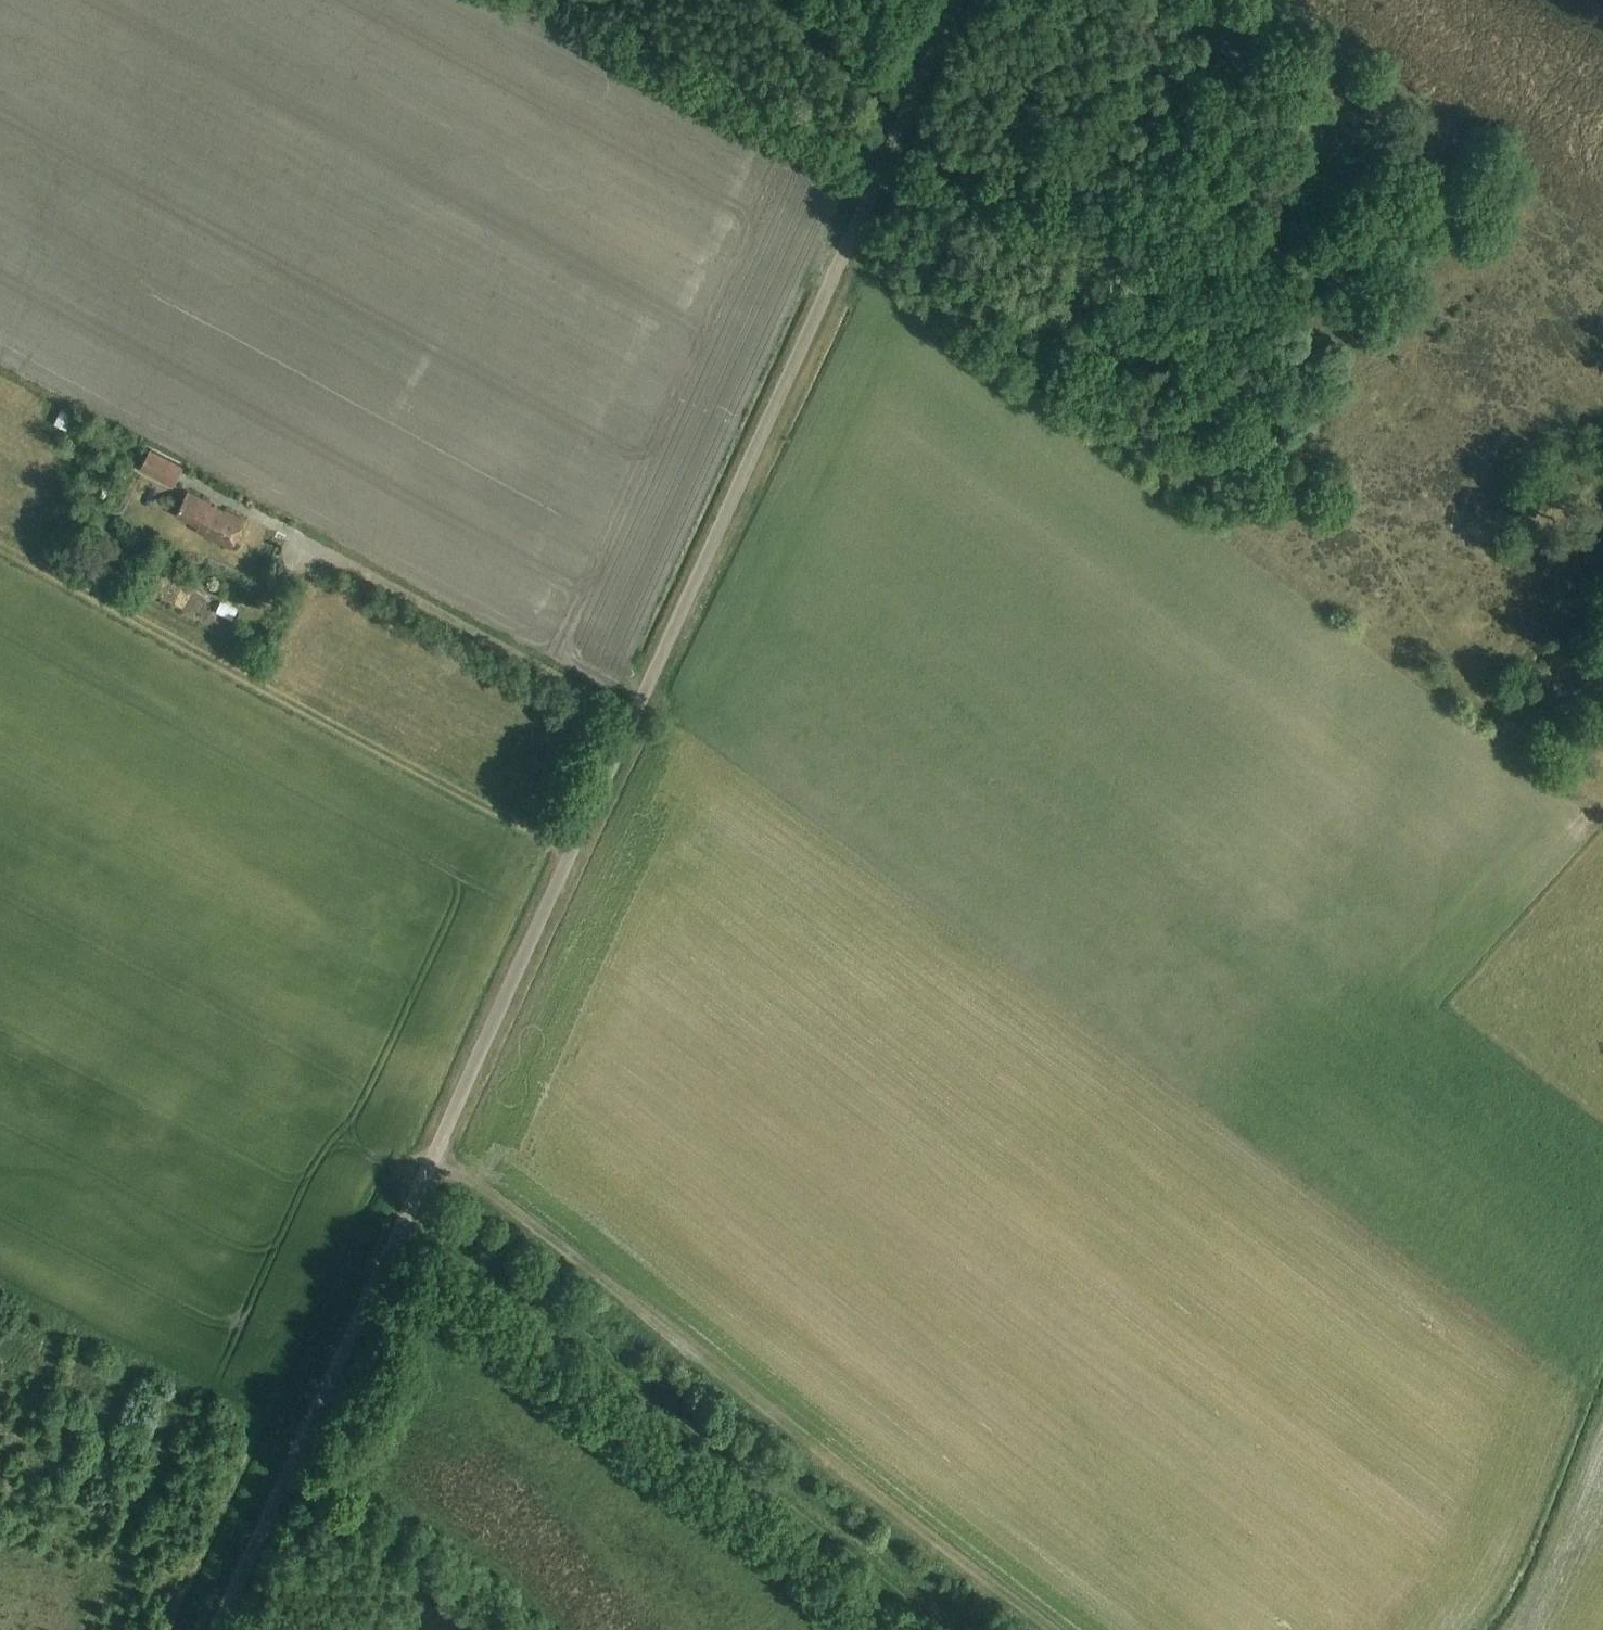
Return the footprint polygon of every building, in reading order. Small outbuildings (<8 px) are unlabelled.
[(60,409),(53,423),(54,423),(66,429),(73,415),(62,410),(60,409)] [(34,437),(38,421),(23,418),(19,433),(34,437)] [(148,451),(140,469),(172,485),(181,467),(148,451)] [(120,467),(113,489),(145,499),(152,478),(120,467)] [(194,529),(229,547),(243,520),(187,490),(176,512),(197,523),(194,529)]
